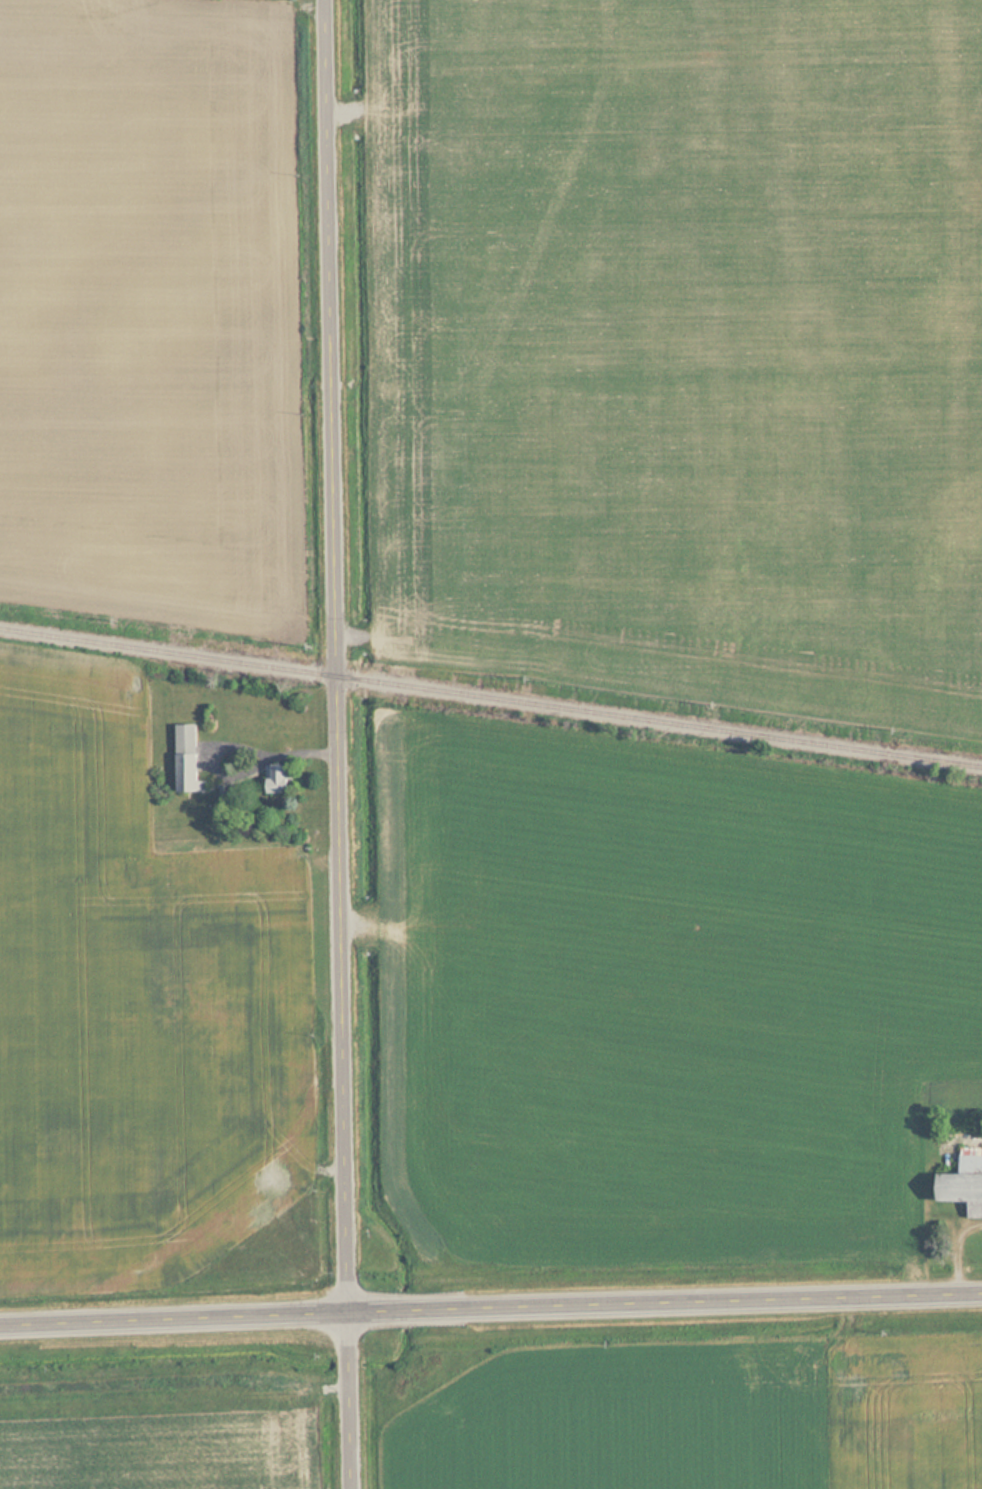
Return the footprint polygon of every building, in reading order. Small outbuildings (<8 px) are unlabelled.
[(178,792),(202,792),(201,725),(177,725),(178,792)] [(267,793),(296,793),(296,765),(267,765),(267,793)] [(939,1175),(939,1202),(973,1202),(973,1218),(981,1218),(981,1149),(964,1149),(964,1175),(939,1175)]
